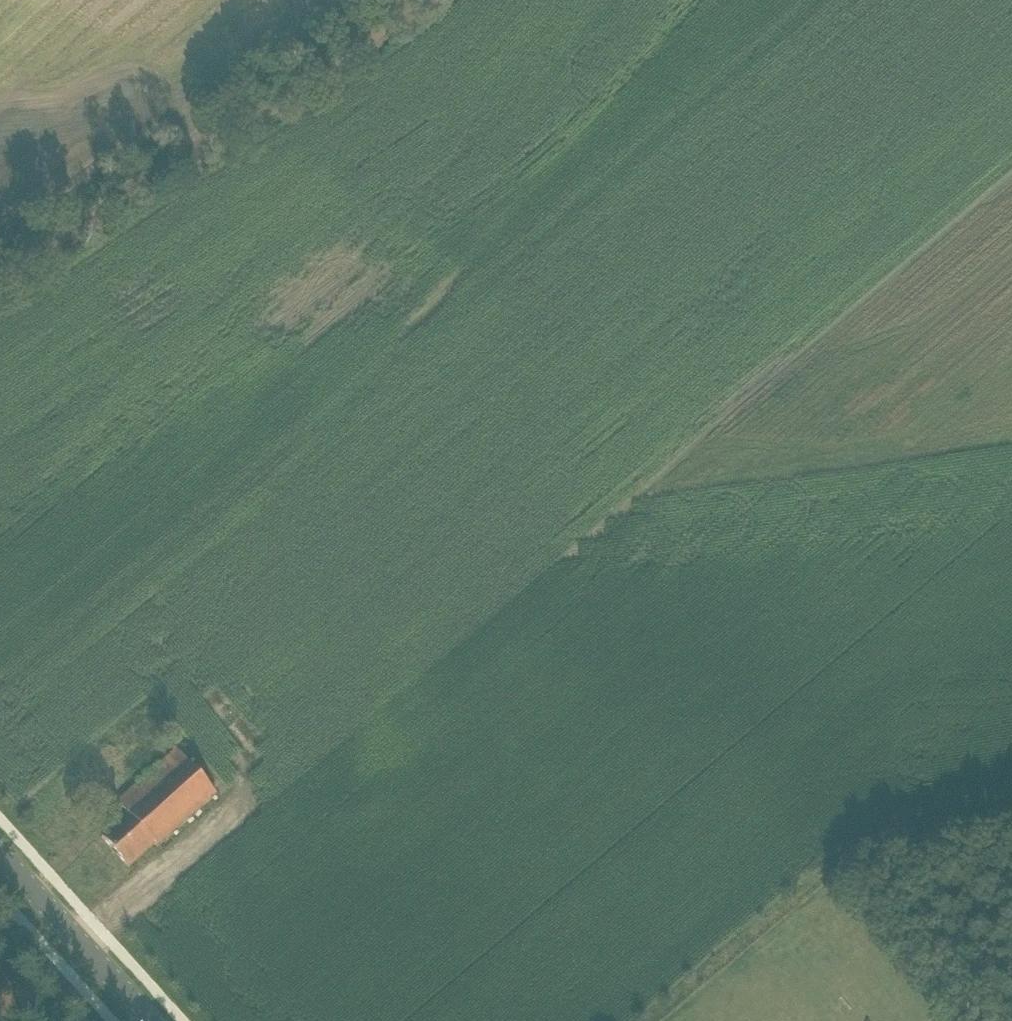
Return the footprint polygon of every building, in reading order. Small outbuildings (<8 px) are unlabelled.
[(128,814),(102,838),(128,867),(154,844),(157,847),(172,834),(217,794),(184,757),(177,749),(132,789),(117,802),(128,814)]
